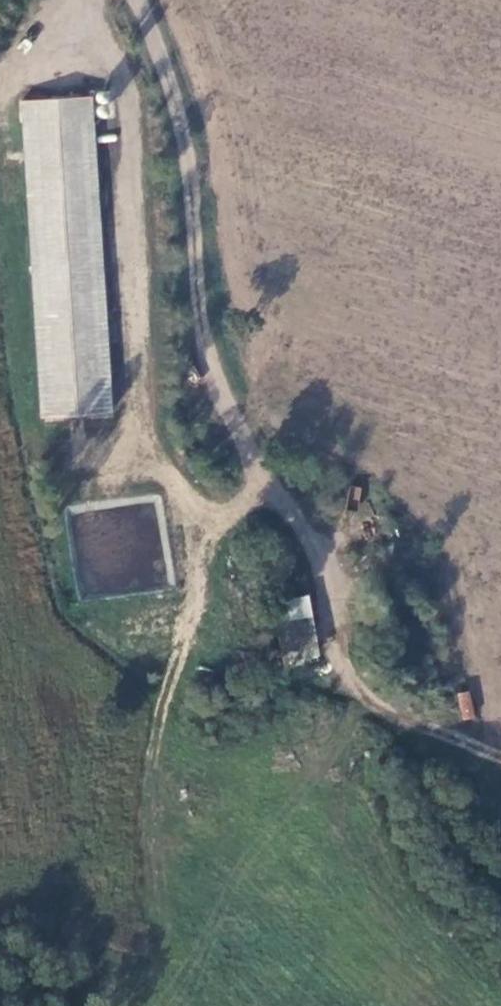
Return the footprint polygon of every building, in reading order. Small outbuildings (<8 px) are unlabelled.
[(85,99),(23,102),(38,414),(100,411),(85,99)] [(310,595),(273,600),(281,665),(318,660),(310,595)] [(455,692),(460,720),(474,717),(470,690),(455,692)]
